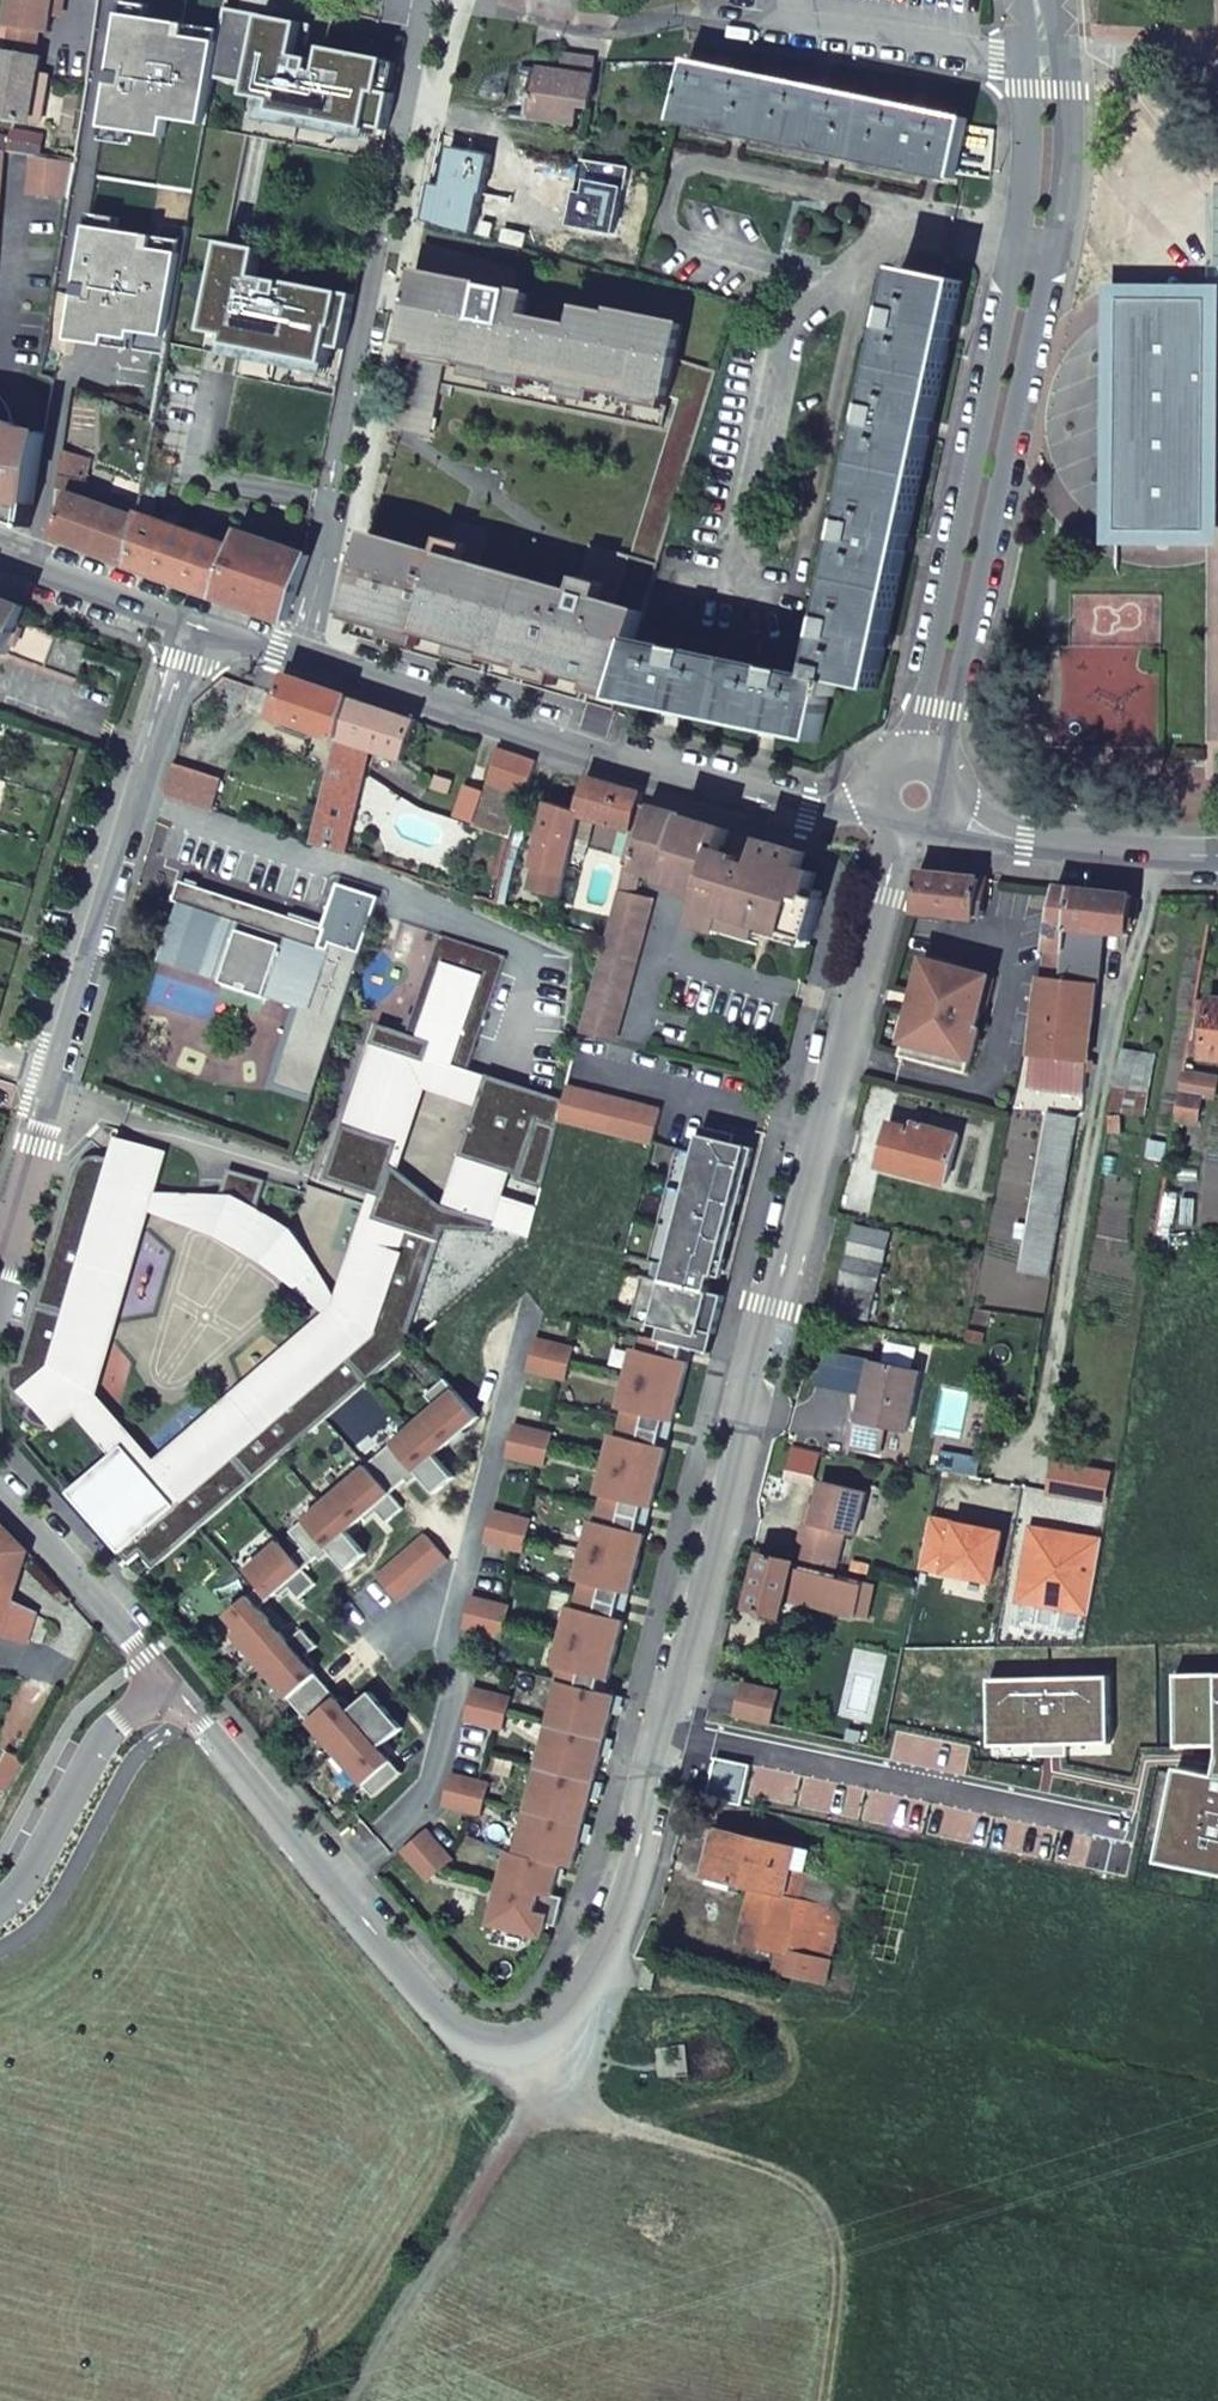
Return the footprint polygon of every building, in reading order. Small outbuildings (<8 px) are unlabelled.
[(9,29),(50,34),(54,1),(64,2),(64,0),(13,0),(9,29)] [(243,134),(383,162),(397,93),(385,91),(392,59),(310,44),(314,24),(227,7),(220,45),(215,78),(254,85),(252,96),(250,96),(243,134)] [(215,78),(220,45),(183,39),(185,27),(123,18),(107,131),(167,140),(170,122),(206,127),(215,78)] [(47,92),(38,91),(40,77),(42,58),(0,53),(0,55),(0,94),(1,94),(0,102),(0,118),(43,124),(47,92)] [(591,106),(598,61),(564,55),(561,73),(540,70),(539,70),(533,110),(532,118),(577,124),(580,104),(591,106)] [(969,118),(691,61),(677,122),(956,180),(969,118)] [(38,91),(47,92),(48,78),(40,77),(38,91)] [(486,145),(484,156),(494,156),(494,146),(486,145)] [(69,205),(75,165),(75,163),(41,157),(35,199),(69,205)] [(168,353),(185,253),(151,247),(153,236),(93,226),(75,340),(168,353)] [(337,395),(358,294),(292,281),(290,293),(286,292),(288,282),(259,276),(263,249),(226,242),(205,350),(241,357),(237,376),(337,395)] [(490,265),(426,244),(423,260),(467,270),(464,283),(486,287),(490,265)] [(467,270),(423,260),(407,342),(419,344),(534,368),(567,375),(602,382),(633,389),(671,396),(678,359),(685,325),(615,310),(614,315),(580,308),(576,327),(527,317),(531,294),(515,291),(519,271),(490,265),(486,287),(464,283),(467,270)] [(638,643),(620,702),(823,745),(835,683),(879,693),(965,282),(905,268),(818,680),(638,643)] [(1137,303),(1137,327),(1195,327),(1195,303),(1137,303)] [(1121,520),(1140,527),(1159,530),(1177,529),(1200,524),(1210,521),(1210,520),(1215,517),(1217,513),(1217,326),(1210,326),(1210,313),(1195,327),(1137,327),(1122,312),(1121,520)] [(534,368),(419,344),(402,426),(434,433),(442,394),(453,397),(455,387),(444,384),(448,364),(463,368),(461,376),(529,390),(534,368)] [(719,371),(678,359),(671,396),(686,399),(625,607),(647,614),(719,371)] [(567,375),(563,396),(597,403),(602,382),(567,375)] [(671,396),(633,389),(630,403),(668,411),(671,396)] [(31,530),(46,436),(27,433),(5,421),(0,420),(0,519),(31,530)] [(64,474),(85,480),(89,465),(66,459),(64,474)] [(53,538),(132,567),(141,518),(86,498),(90,481),(85,480),(64,474),(58,506),(65,508),(53,538)] [(289,624),(312,555),(243,532),(238,549),(154,518),(159,495),(168,497),(171,483),(147,479),(141,518),(132,567),(289,624)] [(464,526),(459,542),(469,545),(472,536),(487,541),(489,534),(464,526)] [(617,714),(620,702),(638,643),(647,614),(625,607),(618,605),(625,581),(609,576),(607,585),(597,582),(583,578),(578,594),(480,566),(487,541),(472,536),(469,545),(459,542),(445,538),(440,555),(373,535),(344,632),(617,714)] [(602,566),(597,582),(607,585),(609,576),(625,581),(627,573),(602,566)] [(79,678),(92,646),(22,620),(27,606),(0,596),(0,649),(79,678)] [(281,681),(277,693),(274,704),(279,707),(276,715),(341,737),(350,697),(289,677),(287,683),(281,681)] [(315,844),(348,854),(372,751),(404,761),(417,720),(350,697),(341,737),(315,844)] [(513,839),(528,775),(506,770),(512,752),(493,746),(475,826),(513,839)] [(532,759),(512,752),(506,770),(528,775),(532,759)] [(169,796),(178,766),(172,764),(162,794),(169,796)] [(221,778),(178,766),(169,796),(211,810),(221,778)] [(642,804),(645,794),(592,779),(583,815),(624,828),(616,855),(628,858),(635,831),(642,804)] [(430,792),(444,795),(447,784),(433,781),(430,792)] [(479,792),(462,788),(455,817),(472,821),(479,792)] [(563,896),(583,815),(548,804),(535,864),(543,867),(538,891),(563,896)] [(812,895),(818,874),(801,869),(805,853),(766,841),(758,868),(737,862),(738,857),(723,853),(729,830),(642,804),(635,831),(628,858),(622,885),(636,889),(641,869),(671,878),(670,882),(710,894),(703,919),(761,936),(765,924),(814,938),(825,899),(812,895)] [(922,872),(918,908),(917,910),(979,917),(980,915),(984,916),(985,910),(981,909),(986,879),(922,872)] [(227,971),(224,981),(268,996),(271,987),(297,995),(305,997),(289,1048),(306,1054),(306,1055),(295,1090),(314,1096),(326,1061),(327,1061),(328,1061),(364,950),(335,940),(334,941),(331,950),(321,947),(327,928),(182,880),(176,900),(181,902),(188,904),(186,913),(195,916),(183,957),(227,971)] [(1070,928),(1074,888),(1060,887),(1047,951),(1067,954),(1070,928)] [(1135,901),(1135,895),(1074,888),(1070,928),(1104,932),(1130,934),(1132,920),(1137,920),(1140,902),(1135,901)] [(608,939),(584,1033),(621,1042),(657,899),(620,889),(608,939)] [(162,961),(224,981),(227,971),(183,957),(195,916),(186,913),(188,904),(181,902),(162,961)] [(1064,981),(1098,986),(1104,932),(1070,928),(1067,954),(1064,981)] [(1035,1017),(1094,1023),(1098,986),(1064,981),(1067,954),(1047,951),(1041,980),(1037,1001),(1035,1017)] [(992,979),(928,962),(902,1057),(972,1076),(984,1031),(978,1030),(992,979)] [(1197,1000),(1188,1056),(1217,1060),(1217,1000),(1214,999),(1213,1001),(1197,1000)] [(1032,1088),(1088,1094),(1094,1023),(1035,1017),(1031,1052),(1034,1056),(1032,1088)] [(491,1221),(508,1171),(521,1175),(519,1180),(544,1188),(561,1123),(481,1096),(464,1147),(469,1149),(466,1157),(450,1207),(447,1205),(431,1200),(431,1196),(427,1191),(394,1165),(401,1142),(399,1141),(426,1061),(428,1062),(435,1041),(379,1023),(372,1043),(379,1045),(352,1125),(346,1124),(328,1178),(382,1195),(343,1311),(340,1314),(386,1367),(419,1340),(411,1331),(446,1229),(494,1232),(496,1222),(491,1221)] [(289,1048),(277,1084),(295,1090),(306,1055),(306,1054),(289,1048)] [(1124,1050),(1112,1110),(1146,1116),(1156,1056),(1124,1050)] [(489,1074),(481,1096),(561,1123),(562,1118),(567,1100),(489,1074)] [(562,1118),(656,1142),(656,1141),(664,1110),(570,1086),(567,1100),(562,1118)] [(1182,1092),(1177,1121),(1201,1125),(1205,1096),(1182,1092)] [(1024,1273),(1054,1277),(1081,1118),(1051,1113),(1024,1273)] [(1124,1133),(1123,1117),(1112,1117),(1112,1134),(1124,1133)] [(891,1126),(887,1138),(893,1140),(886,1165),(947,1182),(960,1136),(919,1126),(917,1132),(891,1126)] [(683,1148),(653,1263),(667,1267),(716,1276),(719,1276),(752,1147),(703,1134),(698,1152),(683,1148)] [(893,1140),(887,1138),(880,1164),(886,1165),(893,1140)] [(118,1158),(116,1191),(145,1199),(155,1194),(157,1154),(122,1144),(118,1158)] [(156,1568),(369,1382),(323,1329),(161,1469),(90,1388),(145,1199),(116,1191),(118,1158),(101,1155),(94,1155),(87,1159),(82,1162),(78,1169),(75,1178),(22,1362),(15,1364),(11,1370),(11,1386),(19,1395),(15,1399),(19,1403),(27,1405),(28,1416),(34,1424),(45,1428),(50,1429),(57,1422),(55,1419),(72,1403),(115,1453),(70,1491),(130,1561),(142,1552),(156,1568)] [(235,1197),(253,1206),(268,1180),(230,1169),(222,1196),(235,1197)] [(891,1234),(858,1226),(837,1310),(870,1318),(891,1234)] [(716,1276),(667,1267),(663,1283),(712,1292),(716,1276)] [(727,1295),(712,1292),(663,1283),(646,1278),(635,1322),(662,1328),(672,1331),(669,1345),(664,1344),(661,1357),(642,1352),(634,1350),(629,1370),(632,1370),(627,1391),(624,1390),(619,1410),(646,1416),(639,1443),(613,1436),(608,1456),(611,1456),(606,1476),(603,1474),(598,1494),(625,1501),(618,1527),(592,1521),(587,1540),(590,1541),(585,1561),(582,1561),(577,1580),(604,1586),(597,1613),(570,1606),(565,1625),(569,1627),(564,1647),(560,1647),(555,1665),(564,1668),(583,1672),(580,1684),(561,1679),(556,1701),(576,1706),(570,1728),(550,1723),(545,1743),(565,1748),(559,1770),(539,1765),(534,1787),(554,1792),(548,1814),(528,1810),(523,1829),(543,1834),(537,1858),(517,1853),(509,1851),(504,1872),(514,1876),(512,1885),(501,1882),(490,1925),(544,1938),(550,1915),(560,1918),(565,1898),(555,1895),(562,1864),(575,1867),(618,1695),(600,1691),(604,1677),(612,1680),(626,1620),(618,1618),(622,1605),(625,1592),(633,1594),(648,1533),(639,1532),(646,1505),(654,1507),(670,1448),(662,1445),(668,1419),(676,1421),(691,1362),(683,1360),(687,1347),(713,1353),(718,1334),(727,1295)] [(386,1367),(340,1314),(323,1329),(369,1382),(386,1367)] [(645,1339),(642,1352),(661,1357),(664,1344),(669,1345),(672,1331),(662,1328),(658,1343),(645,1339)] [(576,1347),(537,1337),(530,1371),(568,1380),(576,1347)] [(875,1362),(863,1420),(856,1418),(850,1445),(882,1451),(888,1425),(910,1430),(922,1372),(875,1362)] [(632,1370),(629,1370),(624,1390),(627,1391),(632,1370)] [(404,1773),(382,1747),(404,1728),(373,1692),(351,1711),(305,1657),(320,1645),(306,1628),(291,1641),(262,1607),(290,1583),(302,1598),(318,1585),(306,1570),(331,1548),(351,1570),(369,1554),(350,1532),(377,1508),(389,1523),(406,1508),(393,1494),(419,1471),(438,1493),(457,1477),(438,1455),(481,1417),(447,1378),(429,1395),(438,1406),(292,1531),(306,1547),(295,1557),(281,1541),(249,1569),(262,1585),(228,1615),(240,1629),(235,1633),(376,1797),(404,1773)] [(619,1410),(613,1436),(639,1443),(646,1416),(619,1410)] [(554,1433),(516,1424),(508,1457),(546,1466),(554,1433)] [(608,1456),(603,1474),(606,1476),(611,1456),(608,1456)] [(806,1519),(797,1557),(837,1567),(846,1531),(858,1534),(869,1491),(823,1479),(818,1502),(813,1521),(806,1519)] [(598,1494),(592,1521),(618,1527),(625,1501),(598,1494)] [(813,1521),(818,1502),(811,1501),(806,1519),(813,1521)] [(533,1519),(494,1510),(486,1542),(524,1552),(533,1519)] [(33,1642),(43,1617),(13,1602),(27,1549),(0,1521),(0,1632),(33,1642)] [(451,1559),(429,1534),(380,1577),(403,1602),(451,1559)] [(587,1540),(582,1561),(585,1561),(590,1541),(587,1540)] [(787,1602),(796,1565),(797,1561),(764,1552),(750,1609),(784,1617),(787,1602)] [(796,1565),(787,1602),(858,1618),(866,1582),(796,1565)] [(577,1580),(570,1606),(597,1613),(604,1586),(577,1580)] [(511,1605),(473,1596),(465,1629),(503,1638),(511,1605)] [(565,1625),(560,1647),(564,1647),(569,1627),(565,1625)] [(564,1668),(561,1679),(580,1684),(583,1672),(564,1668)] [(745,1686),(738,1719),(773,1727),(780,1694),(745,1686)] [(512,1697),(474,1688),(466,1720),(504,1730),(512,1697)] [(556,1701),(550,1723),(570,1728),(576,1706),(556,1701)] [(545,1743),(539,1765),(559,1770),(565,1748),(545,1743)] [(490,1782),(452,1772),(443,1806),(482,1816),(490,1782)] [(534,1787),(528,1810),(548,1814),(554,1792),(534,1787)] [(428,1829),(402,1851),(428,1880),(454,1858),(428,1829)] [(523,1829),(517,1853),(537,1858),(543,1834),(523,1829)] [(826,1981),(845,1908),(791,1894),(796,1869),(788,1867),(792,1845),(729,1830),(718,1877),(762,1888),(749,1942),(783,1950),(778,1970),(826,1981)] [(788,1867),(796,1869),(801,1847),(792,1845),(788,1867)] [(504,1872),(501,1882),(512,1885),(514,1876),(504,1872)] [(647,1964),(643,1986),(656,1989),(660,1967),(647,1964)]
